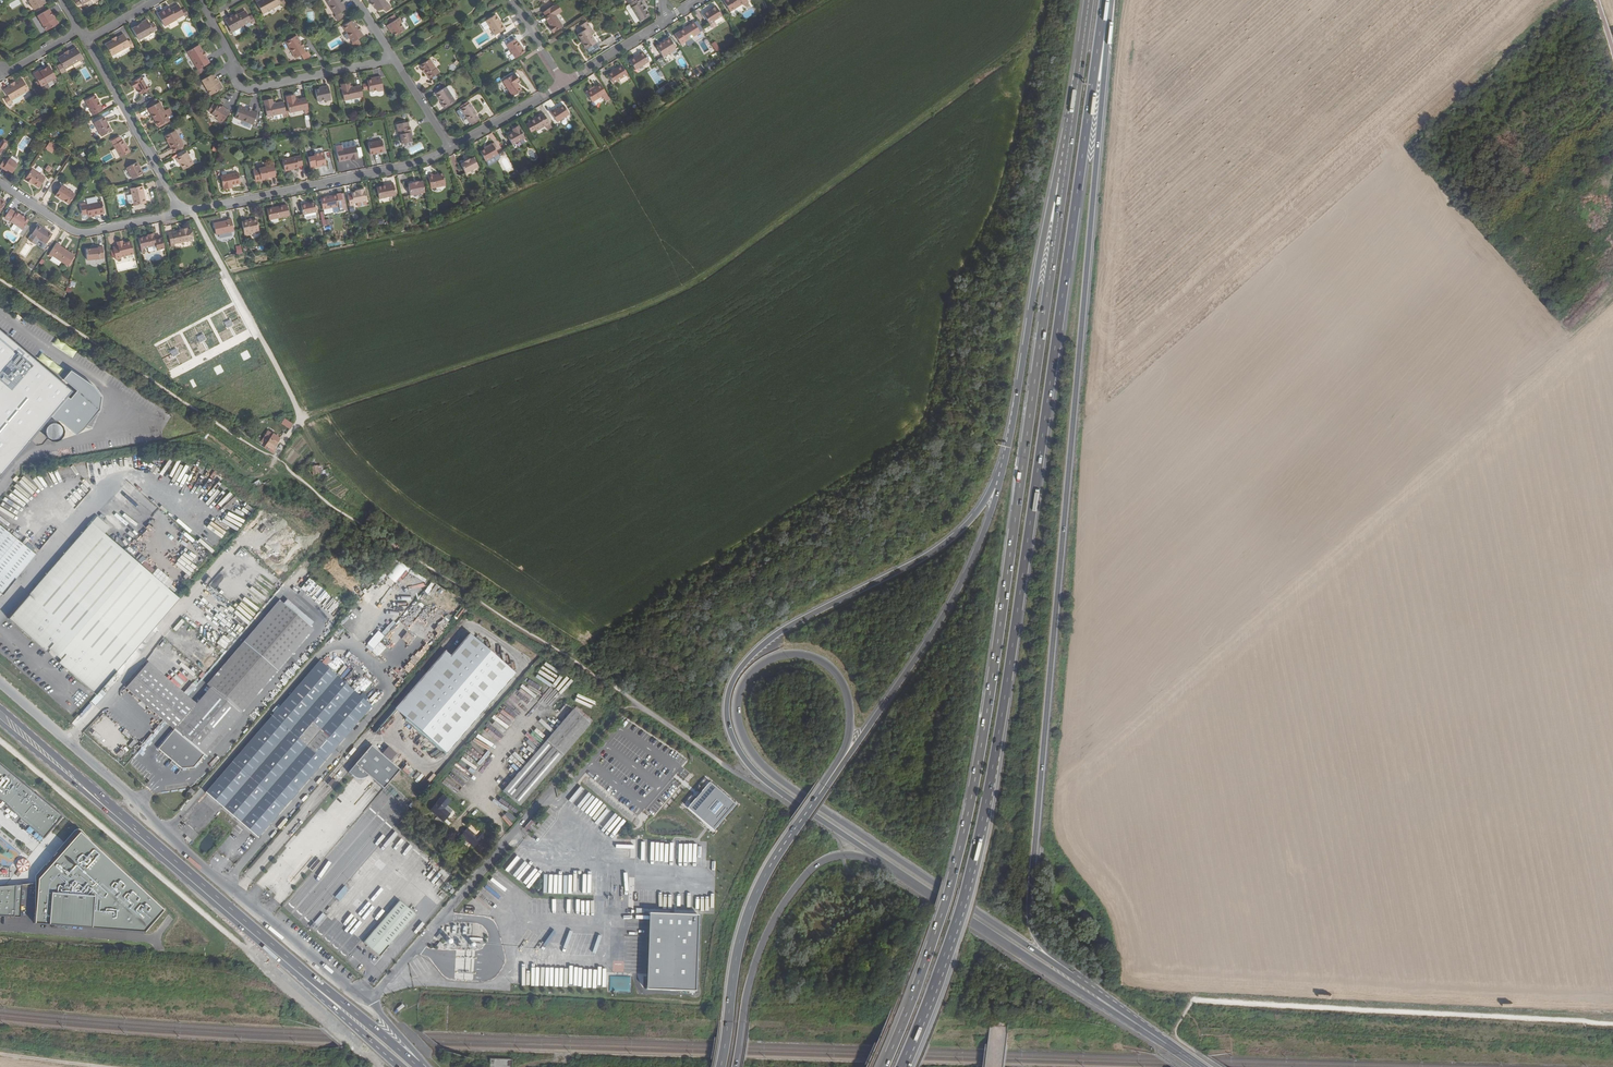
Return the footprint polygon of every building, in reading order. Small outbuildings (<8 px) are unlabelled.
[(34,10),(35,9),(37,12),(44,8),(42,5),(45,3),(44,0),(29,0),(34,10)] [(257,3),(263,14),(281,4),(279,0),(262,0),(257,3)] [(335,15),(338,20),(343,17),(340,12),(346,8),(341,0),(326,0),(336,15),(335,15)] [(377,11),(383,7),(386,12),(392,8),(389,3),(387,5),(385,0),(371,0),(377,11)] [(635,0),(630,3),(629,4),(630,4),(639,20),(640,21),(649,15),(647,12),(647,11),(644,5),(643,6),(640,2),(642,1),(642,0),(635,0)] [(729,12),(742,4),(742,5),(747,3),(745,0),(723,0),(722,1),(729,12)] [(639,20),(630,4),(627,5),(626,7),(633,19),(635,23),(636,23),(638,22),(637,21),(639,20)] [(158,14),(164,26),(177,20),(176,19),(184,15),(185,17),(188,15),(185,9),(181,11),(178,5),(171,9),(170,7),(158,14)] [(703,15),(708,24),(711,29),(719,24),(716,19),(721,16),(714,6),(707,10),(708,12),(703,15)] [(49,9),(38,16),(47,31),(59,24),(54,15),(53,16),(49,9)] [(554,31),(563,25),(554,10),(546,15),(552,24),(553,26),(552,27),(554,31)] [(225,20),(232,32),(243,26),(244,26),(244,25),(251,21),(252,23),(252,24),(255,22),(255,21),(252,16),(249,17),(245,11),(238,15),(237,13),(225,20)] [(409,15),(414,26),(422,22),(416,11),(409,15)] [(486,20),(495,35),(505,29),(496,14),(486,20)] [(392,30),(396,36),(405,30),(401,23),(402,22),(399,18),(396,19),(396,20),(393,15),(388,19),(390,23),(387,25),(390,31),(392,30)] [(353,19),(343,26),(353,42),(352,43),(355,47),(361,44),(358,39),(363,35),(353,19)] [(133,29),(139,40),(154,32),(157,30),(154,24),(150,26),(147,20),(138,24),(139,25),(133,29)] [(585,47),(595,41),(589,32),(592,30),(587,21),(581,25),(584,30),(577,34),(585,47)] [(693,23),(674,35),(679,45),(684,42),(699,33),(693,23)] [(243,26),(232,32),(234,35),(236,36),(244,31),(245,29),(243,26)] [(124,34),(117,38),(112,41),(105,44),(112,56),(130,46),(131,48),(134,47),(130,41),(128,42),(124,34)] [(307,52),(306,52),(297,35),(286,41),(295,58),(302,54),(304,59),(310,56),(307,52)] [(656,48),(662,57),(675,49),(668,38),(660,43),(661,44),(656,48)] [(507,44),(516,59),(525,53),(518,42),(517,42),(515,39),(507,44)] [(206,57),(203,52),(199,45),(188,52),(198,70),(195,71),(197,75),(205,71),(202,67),(209,63),(206,57)] [(65,54),(58,58),(61,64),(64,69),(82,59),(76,47),(69,51),(68,50),(64,52),(65,54)] [(628,60),(634,70),(648,61),(641,51),(637,54),(637,55),(628,60)] [(430,59),(420,65),(422,69),(424,71),(426,74),(427,74),(430,79),(440,72),(437,68),(435,68),(430,59)] [(64,69),(61,64),(57,66),(61,73),(65,71),(64,69)] [(42,69),(34,74),(41,86),(56,77),(49,66),(43,70),(42,69)] [(607,75),(612,84),(626,75),(621,66),(607,75)] [(202,80),(211,96),(223,89),(218,80),(217,80),(213,74),(202,80)] [(522,90),(518,83),(516,81),(518,80),(515,74),(503,81),(512,96),(522,90)] [(378,91),(383,90),(380,76),(374,78),(374,79),(367,80),(367,83),(362,84),(364,90),(369,89),(369,92),(377,90),(378,91)] [(134,88),(135,87),(140,95),(148,90),(141,78),(131,83),(134,88)] [(11,86),(4,90),(9,97),(5,99),(8,104),(11,102),(11,101),(29,90),(23,79),(15,83),(14,82),(10,84),(11,86)] [(363,97),(361,86),(350,88),(349,83),(341,84),(344,100),(363,97)] [(582,95),(588,105),(604,94),(598,84),(582,95)] [(660,94),(671,90),(669,85),(658,89),(660,94)] [(315,90),(317,101),(325,100),(326,101),(331,100),(328,86),(321,87),(322,89),(315,90)] [(442,104),(444,108),(455,101),(446,87),(436,93),(443,104),(442,104)] [(95,95),(85,101),(93,116),(103,110),(101,107),(95,95)] [(308,109),(306,98),(295,100),(294,95),(286,97),(289,113),(304,110),(305,114),(309,113),(308,109)] [(286,113),(283,102),(273,104),(272,99),(264,101),(267,117),(282,114),(283,118),(287,117),(286,113)] [(151,107),(148,109),(159,127),(170,121),(168,118),(173,115),(169,109),(165,112),(159,102),(156,104),(151,107)] [(461,109),(470,123),(478,118),(476,115),(477,114),(470,103),(469,104),(467,102),(461,106),(462,108),(461,109)] [(216,120),(221,124),(229,112),(224,108),(223,109),(217,105),(216,107),(213,104),(208,111),(211,114),(217,119),(216,120)] [(552,112),(557,121),(569,113),(565,105),(556,110),(555,109),(552,112)] [(239,106),(235,118),(253,124),(257,113),(239,106)] [(544,112),(540,115),(541,116),(535,119),(534,118),(531,120),(531,121),(536,129),(537,132),(547,126),(548,129),(552,127),(549,121),(544,112)] [(104,117),(94,123),(101,137),(112,131),(104,117)] [(536,129),(531,121),(527,124),(531,132),(536,129)] [(400,135),(402,144),(412,142),(411,136),(410,133),(411,133),(410,128),(409,128),(408,123),(397,125),(399,135),(400,135)] [(526,137),(525,136),(522,130),(519,125),(514,128),(516,131),(508,135),(513,144),(526,137)] [(171,148),(174,152),(183,146),(181,142),(182,142),(179,137),(178,138),(174,131),(164,136),(169,143),(168,144),(171,148)] [(129,153),(123,141),(121,141),(119,137),(111,141),(120,158),(129,153)] [(49,142),(45,147),(51,151),(55,146),(49,142)] [(366,147),(369,158),(377,156),(377,157),(383,156),(383,155),(387,154),(385,143),(366,147)] [(485,149),(481,151),(486,161),(498,154),(494,147),(493,144),(492,143),(487,146),(488,147),(485,149)] [(356,146),(342,149),(340,149),(339,146),(333,147),(336,162),(345,160),(350,159),(353,159),(353,160),(358,158),(356,146)] [(187,152),(176,158),(178,162),(179,162),(180,164),(183,170),(194,164),(187,152)] [(317,166),(320,165),(326,164),(323,152),(314,154),(315,156),(308,157),(310,167),(312,168),(316,167),(317,166)] [(284,171),(290,170),(290,169),(294,169),(299,167),(298,166),(303,166),(301,156),(282,160),(284,171)] [(461,164),(465,173),(478,166),(473,158),(470,159),(469,159),(464,162),(461,164)] [(3,160),(0,165),(0,167),(3,169),(4,168),(7,170),(12,173),(18,165),(9,159),(7,162),(3,160)] [(42,162),(40,165),(50,172),(52,169),(42,162)] [(132,180),(143,174),(136,162),(126,168),(132,180)] [(253,170),(255,182),(268,179),(268,178),(276,176),(273,165),(253,170)] [(32,184),(39,188),(45,178),(32,169),(25,180),(29,183),(30,182),(32,184)] [(232,185),(240,184),(238,173),(221,176),(223,189),(229,188),(229,186),(232,185)] [(429,175),(432,188),(447,185),(444,173),(434,175),(434,174),(429,175)] [(406,185),(408,196),(423,193),(421,182),(417,183),(417,182),(410,184),(410,185),(406,185)] [(387,185),(383,186),(377,187),(379,199),(396,196),(393,183),(386,184),(387,185)] [(62,186),(55,196),(60,199),(69,205),(75,195),(62,186)] [(142,186),(130,189),(134,206),(146,204),(142,186)] [(364,189),(359,190),(359,191),(356,192),(351,193),(351,194),(348,195),(350,206),(354,205),(353,203),(358,202),(366,201),(367,200),(364,189)] [(321,198),(323,209),(324,209),(339,206),(339,209),(343,208),(341,194),(336,195),(321,198)] [(85,203),(79,204),(81,215),(87,214),(88,217),(104,213),(102,202),(86,205),(85,203)] [(301,205),(303,216),(304,215),(316,213),(317,213),(315,202),(301,205)] [(267,209),(270,220),(289,216),(287,205),(267,209)] [(339,206),(324,209),(325,214),(333,213),(333,212),(340,211),(339,209),(339,206)] [(10,209),(4,218),(8,220),(21,229),(27,220),(19,214),(14,211),(13,211),(10,209)] [(321,225),(330,225),(330,219),(324,219),(324,211),(321,212),(321,225)] [(228,220),(214,223),(217,235),(234,231),(232,219),(232,218),(228,219),(228,220)] [(259,230),(257,219),(248,221),(247,220),(242,222),(244,234),(249,232),(250,233),(254,232),(259,230)] [(52,235),(38,226),(32,235),(38,240),(46,245),(52,235)] [(181,231),(168,234),(171,247),(175,246),(175,244),(193,240),(193,238),(192,231),(191,229),(188,230),(188,228),(182,229),(182,231),(181,231)] [(148,237),(139,239),(141,249),(156,246),(157,248),(159,250),(165,249),(162,239),(155,240),(153,234),(148,235),(148,237)] [(38,240),(32,235),(28,240),(35,244),(38,240)] [(134,254),(131,241),(123,243),(123,242),(117,243),(118,244),(113,245),(113,247),(114,255),(115,258),(115,259),(121,258),(120,257),(134,254)] [(60,246),(56,243),(49,254),(68,266),(74,257),(59,247),(60,246)] [(59,247),(74,257),(75,256),(60,246),(59,247)] [(98,249),(85,250),(87,261),(104,259),(102,247),(98,247),(98,249)] [(58,266),(61,262),(53,256),(50,260),(58,266)] [(31,441),(37,446),(43,445),(47,438),(40,431),(51,417),(55,420),(60,421),(76,434),(83,430),(99,410),(102,397),(93,385),(71,370),(64,380),(77,391),(70,399),(68,397),(73,391),(0,330),(0,478),(31,441)] [(74,356),(77,350),(56,340),(53,346),(74,356)] [(284,418),(281,423),(290,429),(293,423),(284,418)] [(274,430),(269,427),(262,438),(267,441),(270,442),(274,445),(275,444),(278,440),(278,438),(280,435),(274,431),(274,430)] [(95,514),(86,525),(99,535),(102,531),(108,525),(95,514)] [(34,553),(0,524),(0,593),(34,553)] [(86,525),(9,613),(10,614),(28,594),(77,636),(59,657),(57,660),(95,693),(106,679),(101,675),(118,654),(124,659),(178,596),(102,531),(99,535),(86,525)] [(410,572),(412,567),(396,561),(390,579),(399,582),(403,570),(410,572)] [(9,613),(7,617),(44,649),(47,646),(59,657),(77,636),(28,594),(10,614),(9,613)] [(149,661),(145,665),(197,710),(286,604),(282,601),(197,702),(149,661)] [(312,620),(289,601),(286,604),(308,624),(312,620)] [(197,710),(145,665),(126,687),(175,728),(159,747),(182,768),(195,767),(205,754),(201,751),(308,624),(286,604),(197,710)] [(419,615),(411,627),(415,630),(424,619),(419,615)] [(443,626),(437,631),(441,634),(452,624),(445,616),(439,621),(443,626)] [(308,624),(201,751),(208,756),(315,629),(308,624)] [(379,631),(365,646),(378,657),(386,648),(379,642),(385,636),(379,631)] [(445,651),(396,708),(447,751),(515,672),(470,633),(450,656),(445,651)] [(47,646),(44,649),(57,660),(59,657),(47,646)] [(101,675),(106,679),(124,659),(118,654),(101,675)] [(204,792),(257,837),(322,761),(372,703),(319,657),(254,734),(204,792)] [(404,667),(398,673),(402,676),(407,670),(404,667)] [(572,710),(504,792),(521,806),(589,724),(572,710)] [(126,724),(121,730),(135,742),(140,737),(126,724)] [(383,788),(399,769),(371,745),(348,772),(353,777),(354,777),(356,778),(360,779),(364,778),(366,777),(368,775),(383,788)] [(410,777),(415,771),(407,764),(402,770),(410,777)] [(0,765),(0,801),(7,805),(20,819),(45,839),(63,817),(0,765)] [(417,782),(425,777),(423,774),(415,779),(417,782)] [(496,789),(503,782),(500,779),(493,787),(496,789)] [(691,803),(717,828),(738,805),(712,780),(691,803)] [(448,793),(451,790),(444,783),(441,786),(448,793)] [(441,799),(432,809),(446,820),(454,810),(441,799)] [(531,819),(524,829),(528,832),(535,822),(531,819)] [(471,825),(464,835),(477,846),(486,836),(471,825)] [(165,912),(80,834),(38,881),(35,925),(93,930),(146,934),(165,912)] [(409,856),(414,856),(415,858),(417,858),(417,852),(413,853),(413,845),(408,845),(409,856)] [(30,863),(20,858),(16,869),(26,873),(30,863)] [(317,858),(309,869),(313,872),(321,861),(317,858)] [(22,885),(0,888),(0,916),(20,917),(22,885)] [(344,886),(335,897),(340,901),(349,890),(344,886)] [(399,900),(362,941),(378,955),(414,914),(399,900)] [(649,912),(647,988),(697,989),(700,913),(649,912)] [(322,938),(347,957),(360,940),(344,928),(342,930),(340,929),(336,934),(329,928),(322,938)] [(609,991),(630,991),(630,977),(610,976),(610,985),(614,985),(614,989),(610,989),(609,991)] [(397,1013),(405,1006),(402,1003),(394,1010),(397,1013)]
